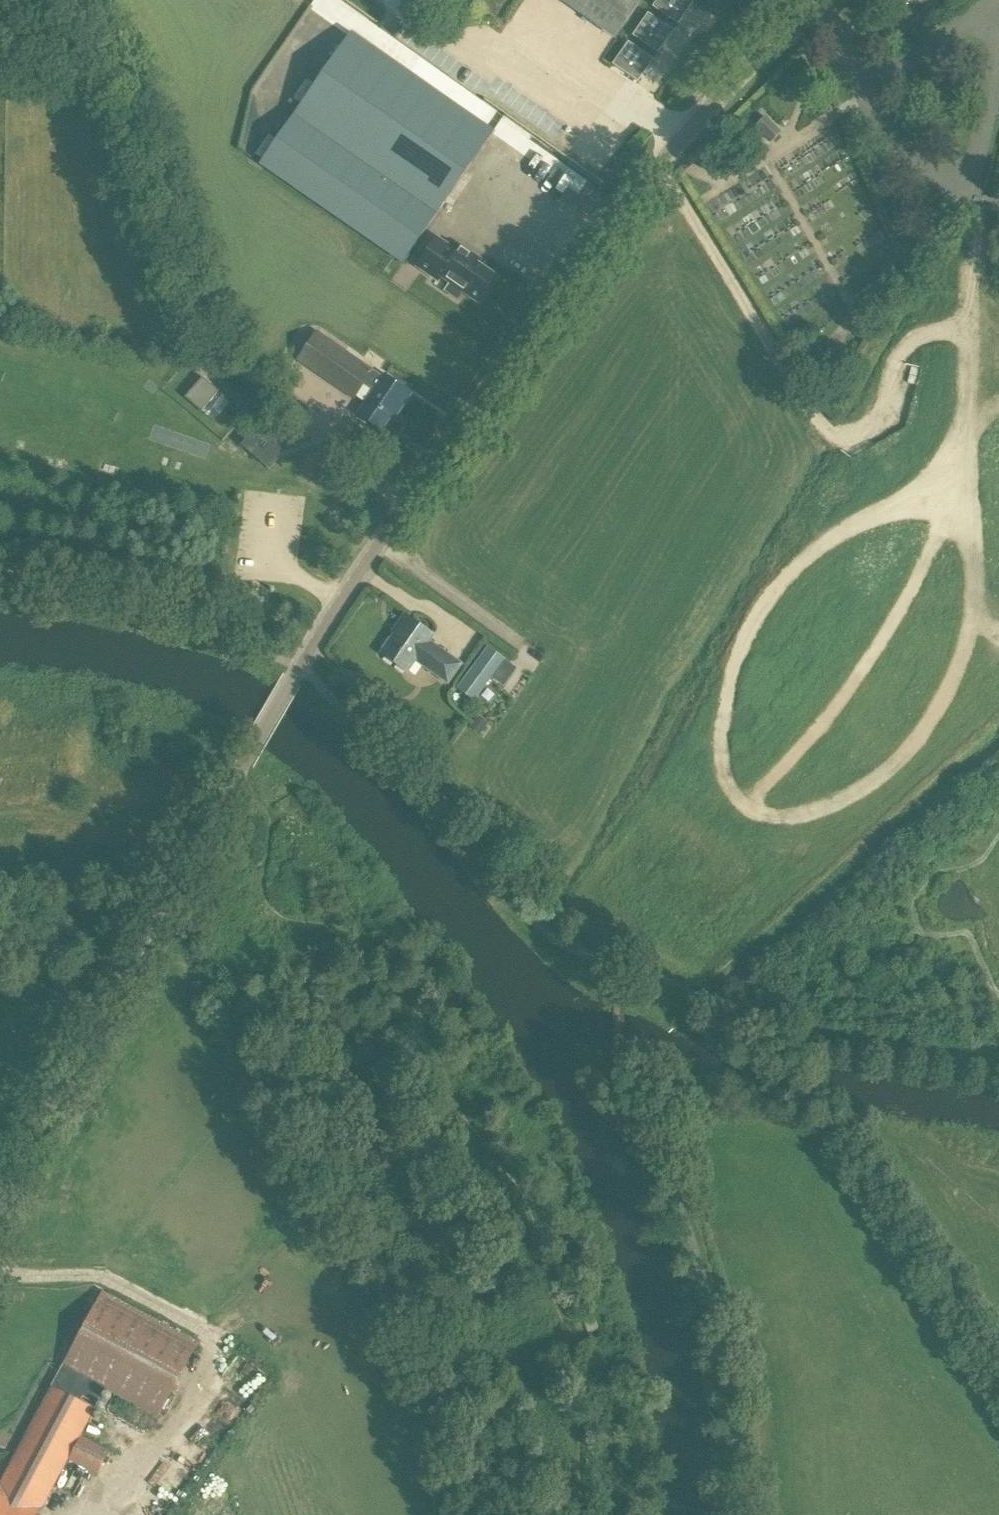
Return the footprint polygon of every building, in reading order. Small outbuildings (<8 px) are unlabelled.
[(615,35),(639,0),(565,0),(615,35)] [(653,6),(678,23),(694,1),(692,0),(657,0),(653,6)] [(649,12),(633,35),(658,52),(674,30),(649,12)] [(403,264),(494,131),(352,32),(260,165),(403,264)] [(628,41),(613,63),(638,81),(654,59),(628,41)] [(772,140),(783,130),(767,114),(757,125),(772,140)] [(437,237),(417,266),(430,275),(433,270),(451,282),(445,291),(457,299),(463,291),(478,301),(496,276),(470,258),(472,254),(460,246),(457,251),(437,237)] [(401,407),(411,393),(386,375),(384,378),(317,332),(298,361),(353,399),(363,384),(374,392),(359,414),(381,429),(397,405),(401,407)] [(218,391),(202,377),(184,398),(201,412),(218,391)] [(273,453),(281,445),(259,426),(243,445),(270,468),(279,458),(273,453)] [(462,663),(428,640),(432,634),(405,615),(397,626),(400,627),(382,653),(407,671),(414,659),(448,683),(462,663)] [(502,682),(513,667),(488,649),(461,685),(475,696),(491,674),(502,682)] [(476,720),(470,728),(480,734),(486,726),(476,720)] [(995,753),(985,766),(998,778),(998,756),(995,753)] [(104,1291),(64,1365),(106,1388),(159,1417),(199,1343),(104,1291)] [(0,1483),(0,1486),(42,1509),(68,1459),(97,1475),(109,1451),(81,1436),(106,1388),(64,1365),(0,1483)] [(42,1509),(0,1486),(0,1514),(38,1514),(42,1509)]
